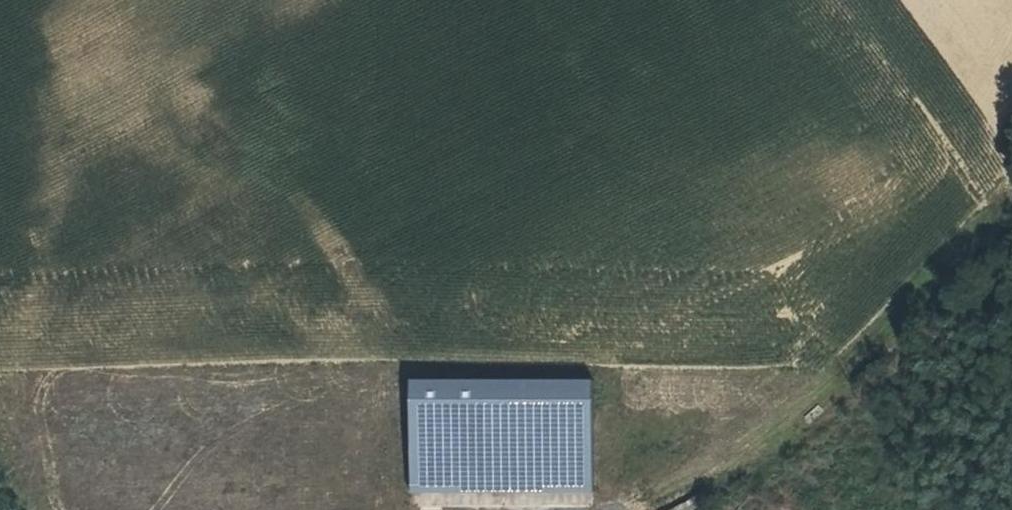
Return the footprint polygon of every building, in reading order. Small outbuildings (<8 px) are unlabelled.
[(401,380),(402,499),(592,497),(591,378),(401,380)]
